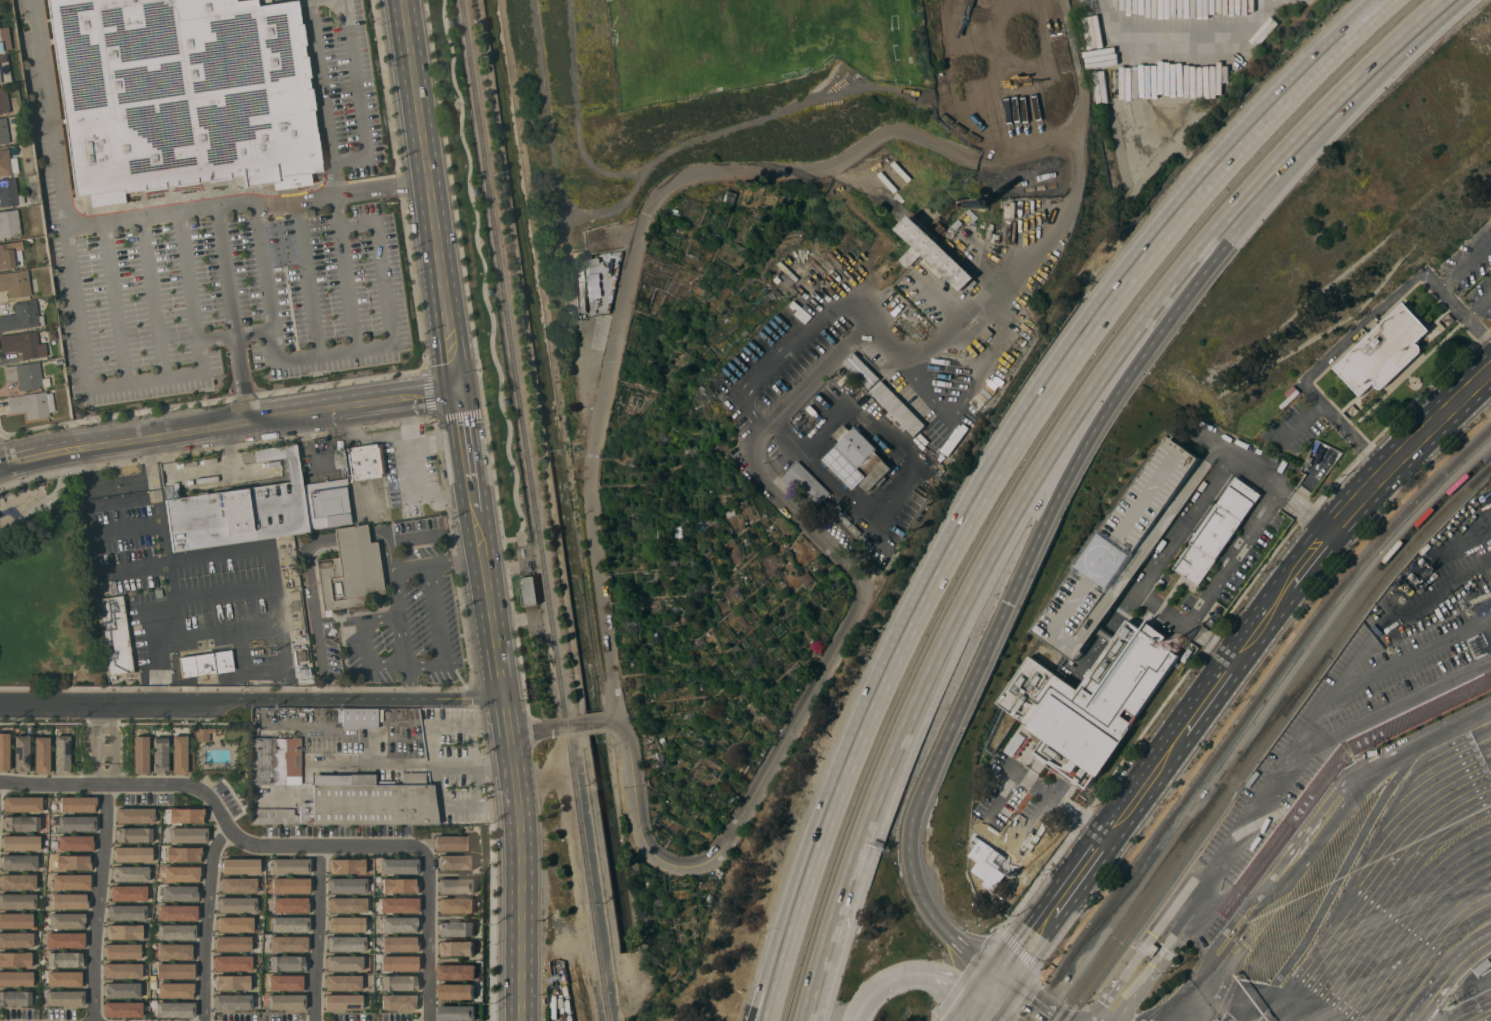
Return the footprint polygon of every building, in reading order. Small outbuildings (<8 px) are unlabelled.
[(74,197),(90,195),(91,207),(126,202),(125,193),(244,176),(245,187),(273,183),(274,190),(295,187),(313,185),(311,173),(322,172),(298,0),(258,6),(257,0),(242,0),(235,1),(235,0),(46,0),(74,197)] [(10,112),(0,113),(0,87),(6,86),(10,112)] [(9,142),(0,143),(0,118),(6,117),(9,142)] [(12,174),(0,175),(0,149),(8,148),(9,158),(16,157),(18,172),(12,173),(12,174)] [(19,204),(0,207),(0,180),(15,178),(17,195),(23,194),(24,203),(18,204),(19,204)] [(939,238),(932,232),(938,226),(933,221),(939,215),(944,220),(945,219),(945,215),(948,212),(946,210),(956,201),(958,200),(974,197),(977,194),(982,198),(979,203),(977,202),(961,204),(961,206),(950,217),(950,221),(945,227),(947,229),(939,238)] [(1,238),(0,238),(0,211),(17,209),(21,235),(16,236),(16,239),(9,240),(8,237),(3,238),(4,239),(1,240),(1,238)] [(979,218),(975,221),(967,212),(971,209),(979,218)] [(975,277),(962,291),(924,253),(909,268),(901,260),(916,245),(899,228),(912,215),(975,277)] [(960,219),(964,223),(957,230),(957,229),(953,233),(951,230),(954,227),(953,226),(960,219)] [(15,266),(0,268),(0,244),(12,242),(15,266)] [(586,265),(585,260),(599,257),(600,263),(586,265)] [(576,266),(582,265),(584,280),(578,281),(576,266)] [(7,290),(0,291),(0,273),(28,269),(31,294),(8,298),(7,290)] [(586,273),(598,273),(599,286),(598,286),(598,296),(586,296),(585,287),(586,287),(586,273)] [(973,287),(969,284),(973,279),(977,283),(973,287)] [(40,325),(0,332),(0,315),(15,313),(13,302),(36,299),(38,315),(43,314),(44,324),(39,325),(40,325)] [(1404,302),(1430,330),(1416,344),(1417,344),(1419,344),(1421,345),(1422,347),(1422,349),(1422,350),(1421,352),(1384,388),(1381,388),(1379,388),(1378,387),(1376,385),(1376,383),(1376,381),(1361,395),(1335,368),(1404,302)] [(986,326),(992,332),(994,334),(985,342),(978,335),(979,334),(986,326)] [(2,353),(0,341),(0,335),(3,334),(3,335),(37,330),(39,343),(45,342),(47,355),(22,359),(21,350),(2,353)] [(881,380),(871,390),(844,362),(854,352),(881,380)] [(3,366),(7,365),(7,366),(39,361),(41,378),(49,377),(50,385),(43,386),(43,387),(20,390),(18,380),(5,381),(3,366)] [(871,391),(882,380),(926,425),(915,436),(871,391)] [(1297,389),(1300,392),(1282,409),(1279,405),(1297,389)] [(8,396),(46,391),(46,393),(53,392),(55,411),(49,412),(50,416),(27,420),(26,411),(10,414),(8,396)] [(859,468),(858,468),(845,481),(823,459),(837,446),(836,445),(840,441),(833,434),(844,424),(851,431),(855,426),(878,449),(875,451),(892,468),(884,476),(888,479),(880,487),(876,484),(869,492),(861,484),(870,475),(861,466),(859,468)] [(937,437),(934,440),(926,432),(929,429),(937,437)] [(1032,630),(1168,435),(1179,443),(1205,460),(1211,464),(1076,660),(1056,647),(1032,630)] [(347,447),(376,443),(376,444),(380,444),(385,475),(380,475),(381,476),(352,481),(347,447)] [(348,488),(346,488),(351,523),(308,529),(309,532),(173,551),(166,500),(204,494),(204,491),(206,491),(207,494),(290,482),(284,445),(296,444),(302,484),(348,478),(349,485),(348,485),(348,488)] [(831,493),(818,506),(796,483),(791,488),(781,478),(787,473),(786,472),(798,460),(831,493)] [(1228,490),(1227,490),(1236,477),(1262,495),(1199,586),(1173,568),(1228,490)] [(834,511),(838,508),(844,514),(846,512),(855,521),(849,526),(834,511)] [(317,560),(339,557),(336,535),(335,530),(367,525),(368,531),(369,542),(377,541),(384,592),(368,595),(369,603),(324,610),(317,560)] [(525,606),(521,578),(522,578),(535,576),(539,604),(526,606),(525,606)] [(117,593),(110,594),(108,581),(115,580),(117,593)] [(163,596),(157,597),(155,589),(162,588),(163,596)] [(98,598),(123,595),(134,672),(109,676),(98,598)] [(1088,788),(1079,782),(1076,786),(1035,758),(1038,754),(1036,752),(1045,739),(1029,728),(1030,726),(1023,721),(1023,720),(1017,716),(1002,706),(997,702),(1030,656),(1079,690),(1128,620),(1143,630),(1148,623),(1167,636),(1163,644),(1180,656),(1171,669),(1138,716),(1140,717),(1135,724),(1133,723),(1131,727),(1133,728),(1099,777),(1097,775),(1088,788)] [(231,649),(234,670),(183,677),(180,657),(231,649)] [(378,708),(378,714),(382,714),(382,722),(378,722),(378,728),(343,728),(342,708),(378,708)] [(221,728),(221,735),(215,735),(215,733),(209,733),(209,741),(195,741),(196,728),(221,728)] [(1018,732),(1026,738),(1012,757),(1004,751),(1018,732)] [(0,733),(0,770),(9,770),(8,733),(0,733)] [(55,735),(70,735),(70,773),(55,773),(55,735)] [(15,770),(15,736),(29,736),(30,770),(15,770)] [(149,773),(134,773),(134,736),(149,736),(149,773)] [(187,774),(173,774),(172,736),(187,736),(187,774)] [(35,737),(50,737),(50,772),(35,772),(35,737)] [(168,772),(154,773),(154,771),(154,737),(168,737),(168,772)] [(253,737),(301,737),(301,784),(253,784),(253,737)] [(294,809),(294,814),(296,814),(296,815),(299,815),(299,818),(301,818),(301,802),(314,802),(313,774),(350,775),(350,774),(375,774),(375,784),(378,784),(378,781),(385,781),(385,784),(402,784),(402,772),(426,772),(426,784),(433,784),(438,823),(253,824),(254,808),(294,809)] [(42,797),(42,811),(4,812),(4,797),(42,797)] [(97,797),(97,806),(95,806),(95,811),(61,811),(61,797),(97,797)] [(155,808),(155,823),(116,823),(116,808),(155,808)] [(168,823),(203,822),(203,808),(168,809),(168,823)] [(40,816),(40,831),(5,831),(5,822),(6,822),(6,817),(40,816)] [(96,816),(96,831),(58,831),(58,816),(96,816)] [(205,827),(168,828),(168,842),(205,842),(205,827)] [(152,828),(152,842),(118,842),(118,836),(117,836),(117,828),(152,828)] [(471,835),(434,836),(434,851),(471,850),(471,835)] [(40,836),(40,850),(3,850),(3,836),(40,836)] [(94,836),(94,851),(58,851),(58,836),(94,836)] [(152,847),(152,862),(115,862),(115,847),(152,847)] [(200,862),(200,848),(166,847),(166,861),(200,862)] [(37,855),(37,870),(4,870),(4,864),(2,864),(2,855),(37,855)] [(57,870),(57,855),(62,855),(92,855),(92,870),(57,870)] [(438,855),(439,870),(474,870),(474,855),(438,855)] [(259,858),(221,859),(222,874),(259,873),(259,858)] [(271,873),(309,874),(309,859),(271,858),(271,873)] [(380,873),(417,874),(417,859),(380,858),(380,873)] [(364,860),(331,859),(330,873),(364,874),(364,860)] [(114,881),(114,866),(149,867),(149,881),(114,881)] [(164,881),(199,881),(199,867),(164,866),(164,881)] [(1016,875),(1015,877),(1013,878),(1012,878),(1010,877),(1008,876),(1008,874),(1008,872),(1008,871),(1009,870),(1011,869),(1012,869),(1014,870),(1015,870),(1016,872),(1017,874),(1016,875)] [(53,874),(90,875),(90,890),(52,890),(53,874)] [(36,875),(36,889),(2,890),(2,875),(36,875)] [(256,878),(221,878),(220,892),(255,893),(256,878)] [(309,892),(309,878),(271,878),(271,892),(309,892)] [(366,892),(366,878),(328,878),(328,893),(366,892)] [(417,878),(382,879),(382,893),(417,892),(417,878)] [(438,894),(475,894),(475,878),(438,879),(438,894)] [(147,902),(111,901),(112,885),(147,886),(147,902)] [(162,900),(197,901),(197,886),(162,886),(162,900)] [(36,908),(0,908),(0,894),(36,894),(36,908)] [(53,894),(86,894),(86,900),(87,900),(87,909),(52,909),(53,894)] [(218,912),(255,912),(255,898),(218,897),(218,912)] [(308,897),(272,898),(272,912),(308,912),(308,897)] [(366,898),(328,897),(328,912),(366,912),(366,898)] [(418,897),(380,898),(380,913),(418,912),(418,897)] [(474,913),(474,898),(440,898),(440,913),(474,913)] [(109,921),(109,904),(146,905),(146,921),(109,921)] [(159,920),(197,920),(197,905),(159,905),(159,920)] [(33,928),(0,928),(0,913),(33,913),(33,928)] [(50,913),(86,913),(85,930),(50,929),(50,913)] [(253,931),(252,917),(218,917),(219,932),(253,931)] [(270,931),(308,932),(308,917),(271,917),(270,931)] [(364,931),(364,917),(329,917),(329,932),(364,931)] [(381,931),(416,932),(417,917),(381,917),(381,931)] [(439,936),(474,937),(474,922),(439,922),(439,936)] [(195,925),(157,924),(157,939),(194,940),(195,925)] [(108,925),(142,925),(142,940),(109,940),(109,935),(108,935),(108,925)] [(34,947),(0,948),(0,933),(33,932),(34,947)] [(85,932),(85,949),(47,948),(47,932),(85,932)] [(250,951),(250,936),(215,936),(215,951),(250,951)] [(269,951),(307,951),(307,936),(269,936),(269,951)] [(417,951),(417,936),(382,937),(382,951),(417,951)] [(365,938),(365,954),(328,953),(328,938),(365,938)] [(474,956),(474,942),(439,941),(439,956),(474,956)] [(1153,943),(1158,947),(1159,947),(1152,958),(1146,953),(1147,951),(1153,943)] [(140,960),(106,959),(106,953),(105,953),(105,944),(140,944),(140,960)] [(193,959),(193,944),(158,944),(157,958),(193,959)] [(25,967),(0,967),(0,952),(31,952),(32,967),(25,967)] [(48,952),(83,952),(83,968),(48,967),(48,952)] [(213,970),(251,970),(251,956),(213,955),(213,970)] [(269,970),(304,971),(304,956),(270,955),(269,970)] [(327,970),(362,971),(362,956),(327,955),(327,970)] [(380,970),(417,971),(418,956),(381,955),(380,970)] [(104,979),(104,963),(142,963),(141,980),(104,979)] [(194,963),(156,963),(156,978),(194,978),(194,963)] [(438,980),(476,980),(476,965),(438,965),(438,980)] [(33,986),(0,986),(0,972),(33,971),(33,986)] [(81,972),(81,988),(47,988),(48,971),(81,972)] [(215,989),(249,990),(249,976),(215,975),(215,989)] [(269,990),(304,990),(304,975),(269,975),(269,990)] [(325,975),(325,990),(361,989),(361,975),(325,975)] [(417,975),(382,975),(381,989),(417,990),(417,975)] [(140,998),(105,998),(106,982),(140,983),(140,998)] [(193,998),(193,983),(157,983),(157,998),(193,998)] [(438,999),(474,999),(473,984),(438,985),(438,999)] [(46,990),(84,991),(84,1008),(45,1007),(46,990)] [(32,1006),(0,1006),(0,991),(32,992),(32,1006)] [(324,993),(365,994),(365,1009),(324,1009),(324,993)] [(251,1009),(251,994),(213,995),(213,1009),(251,1009)] [(267,1009),(304,1009),(304,995),(267,994),(267,1009)] [(381,1009),(417,1010),(417,995),(382,994),(381,1009)] [(104,1017),(105,1002),(142,1002),(141,1017),(104,1017)] [(156,1017),(192,1017),(192,1002),(156,1002),(156,1017)] [(475,1020),(475,1006),(438,1006),(438,1020),(475,1020)]
